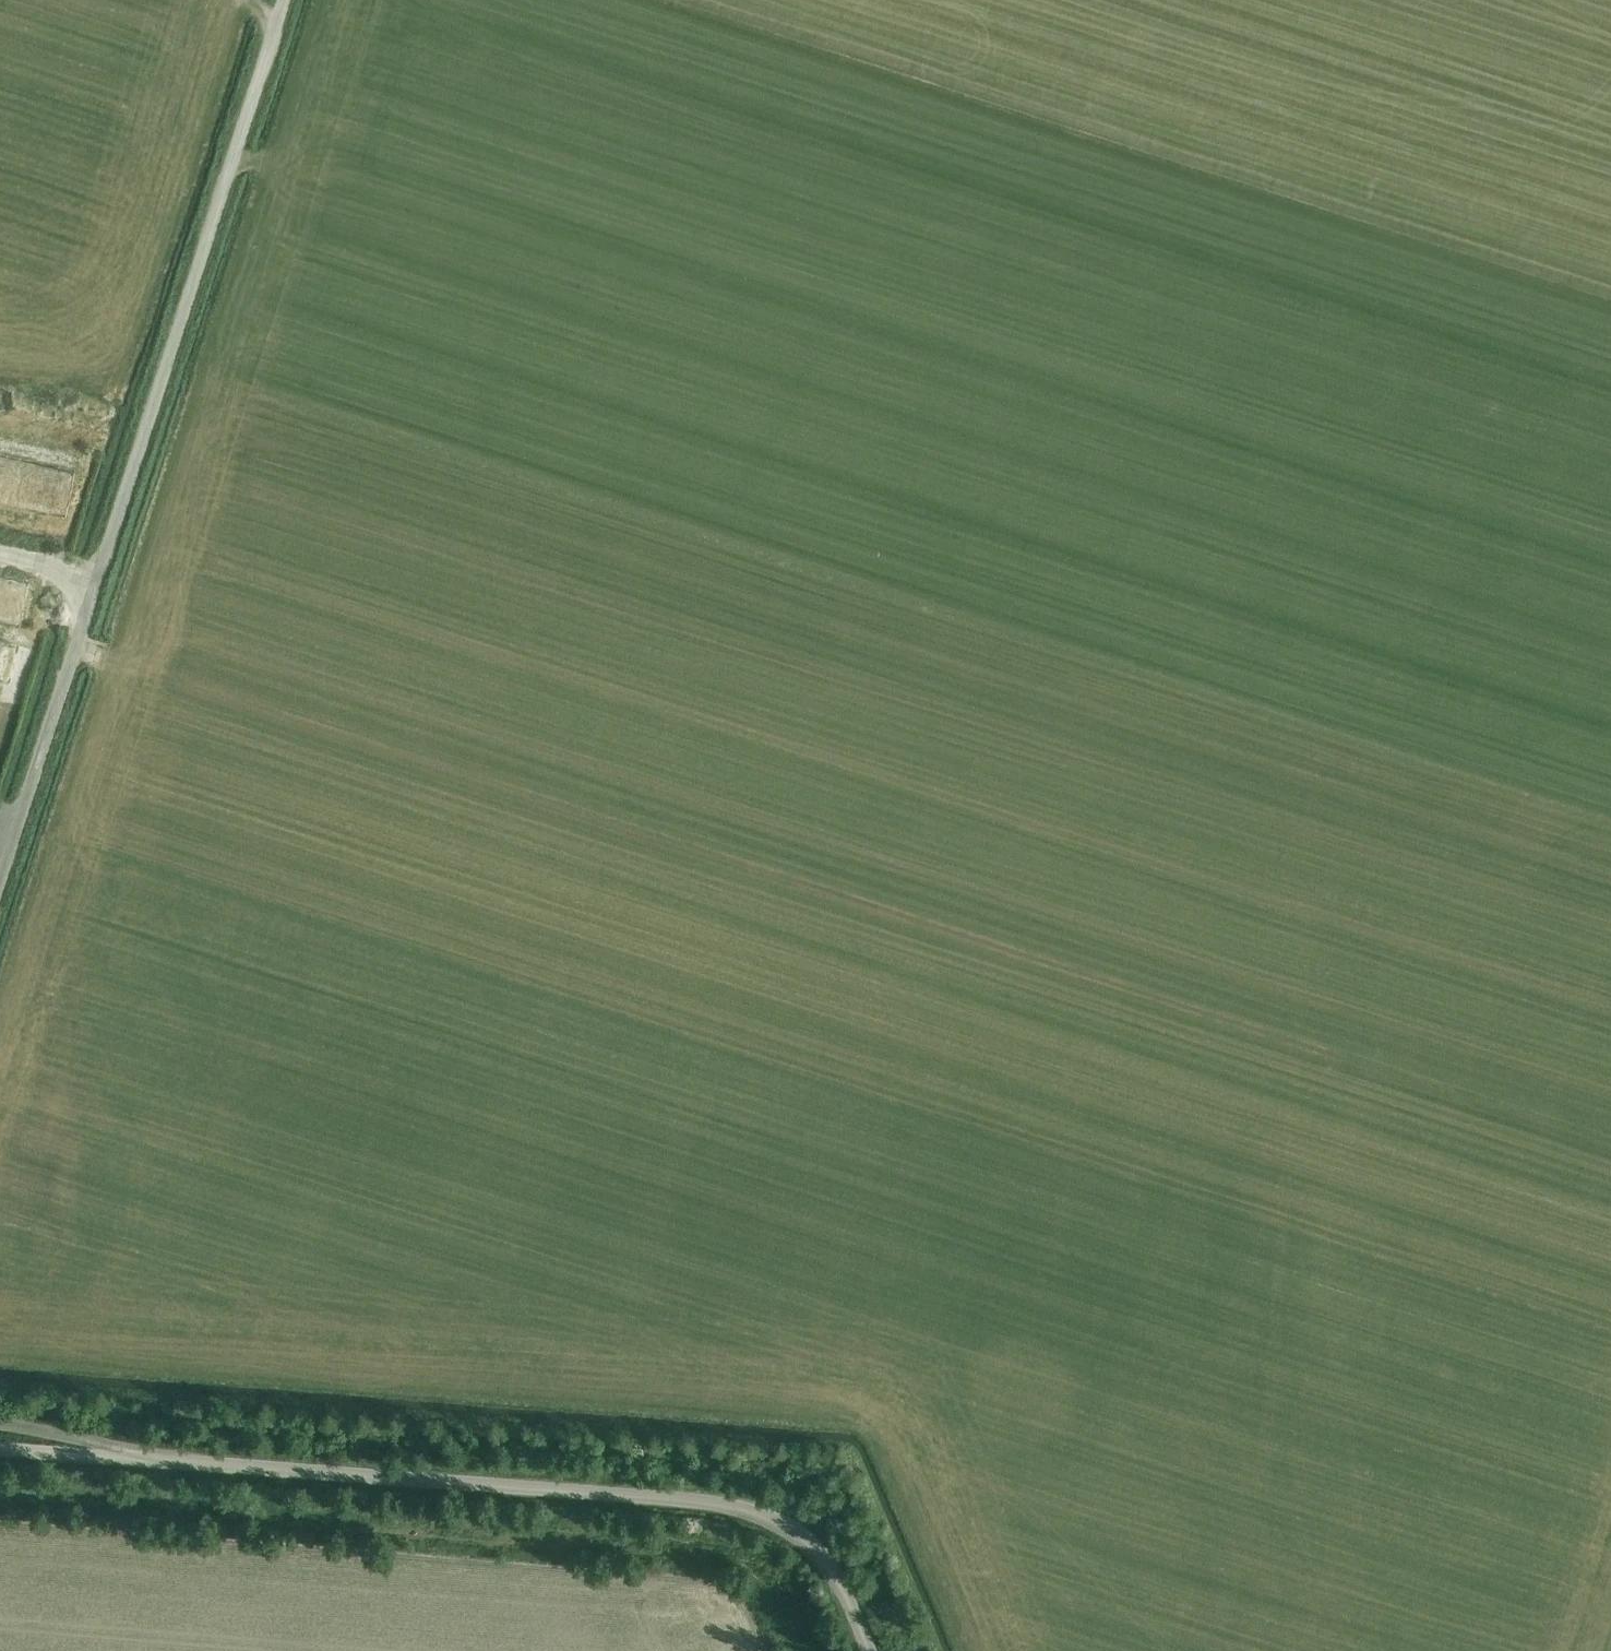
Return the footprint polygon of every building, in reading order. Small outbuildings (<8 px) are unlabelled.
[(12,656),(14,627),(0,626),(0,655),(12,656)]
